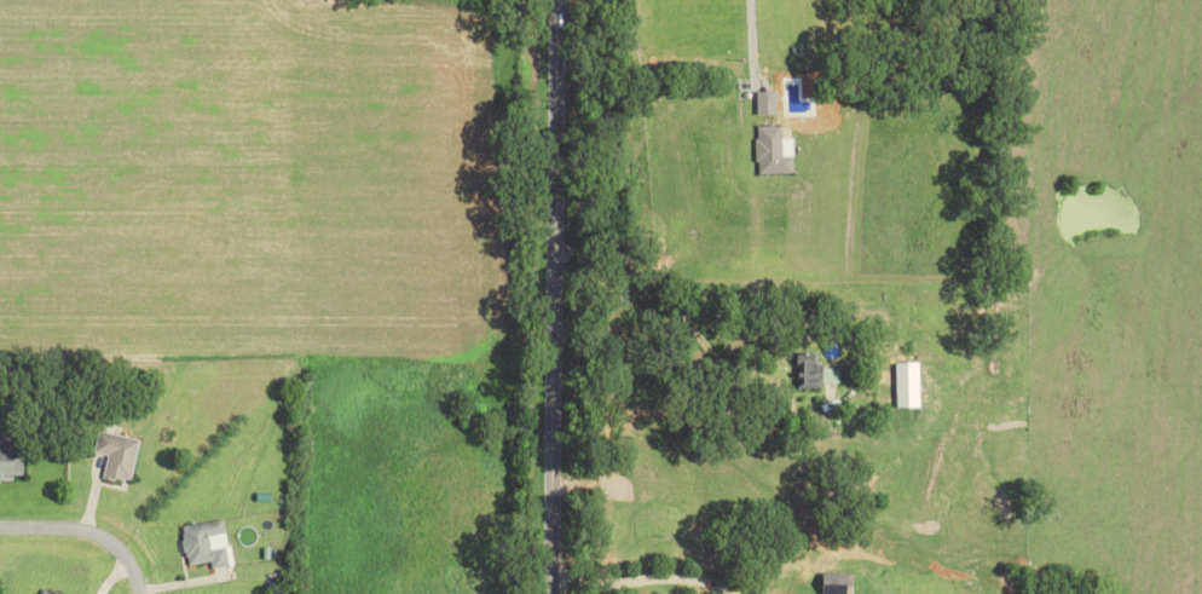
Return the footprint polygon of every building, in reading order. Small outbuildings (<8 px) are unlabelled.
[(794,173),(794,156),(784,156),(784,126),(757,127),(758,174),(794,173)] [(798,388),(824,388),(824,383),(840,383),(841,366),(813,366),(814,354),(798,354),(798,388)] [(899,408),(923,407),(922,363),(898,364),(899,408)] [(131,483),(142,440),(104,431),(99,453),(109,455),(104,476),(131,483)] [(26,478),(26,441),(0,441),(0,478),(26,478)] [(182,526),(188,566),(211,562),(213,568),(230,566),(227,547),(216,548),(214,536),(226,534),(224,519),(182,526)] [(853,574),(825,573),(824,593),(852,593),(853,574)]
